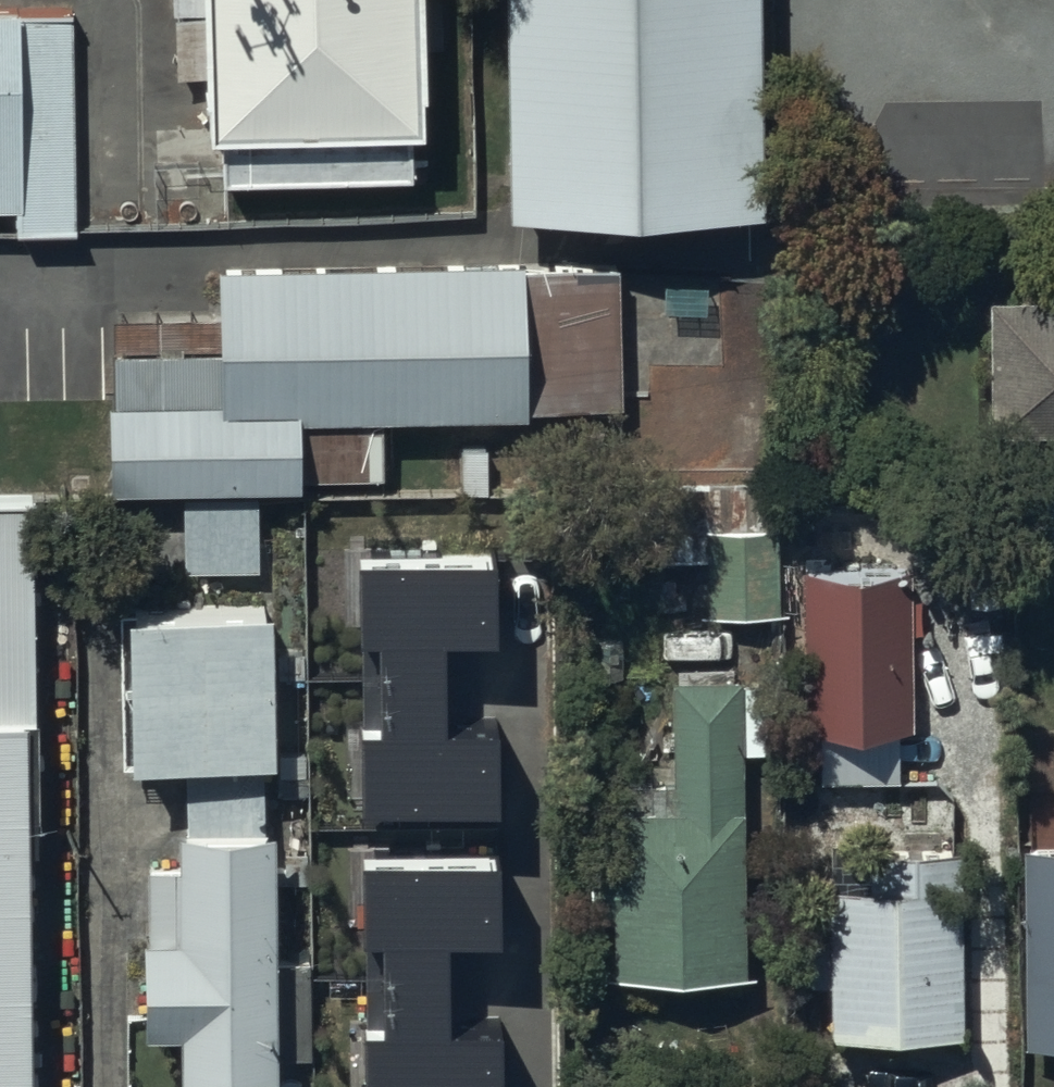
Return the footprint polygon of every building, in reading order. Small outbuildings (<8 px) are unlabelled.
[(420,0),(208,0),(210,133),(424,125),(420,0)] [(512,214),(770,209),(766,0),(508,0),(512,214)] [(19,212),(19,233),(79,232),(78,7),(0,8),(0,212),(19,212)] [(626,406),(623,268),(530,270),(529,264),(221,269),(222,354),(116,356),(118,488),(387,483),(386,423),(535,420),(535,408),(626,406)] [(992,309),(992,439),(1053,437),(1053,308),(992,309)] [(765,521),(764,477),(619,477),(620,534),(661,533),(661,558),(708,557),(708,609),(784,607),(783,520),(765,521)] [(256,493),(184,494),(183,565),(258,565),(256,493)] [(33,496),(0,496),(0,1086),(36,1086),(33,496)] [(379,628),(379,674),(439,674),(439,628),(493,628),(493,552),(360,552),(360,628),(379,628)] [(912,569),(806,571),(809,737),(914,735),(912,569)] [(278,751),(274,601),(129,605),(134,756),(278,751)] [(439,674),(379,674),(379,719),(360,719),(361,796),(493,796),(493,719),(439,719),(439,674)] [(746,681),(676,682),(677,784),(591,785),(592,923),(617,923),(618,981),(749,980),(746,681)] [(274,818),(177,820),(178,864),(145,865),(148,1021),(178,1021),(179,1070),(278,1068),(274,818)] [(1023,851),(1026,1050),(1053,1050),(1053,851),(1023,851)] [(385,929),(385,975),(445,974),(445,929),(499,929),(499,852),(366,852),(366,929),(385,929)] [(960,860),(872,862),(872,891),(830,892),(831,941),(807,941),(807,987),(833,987),(834,1043),(963,1041),(960,860)] [(385,975),(385,1019),(367,1019),(367,1086),(500,1086),(499,1020),(445,1020),(445,974),(385,975)]
